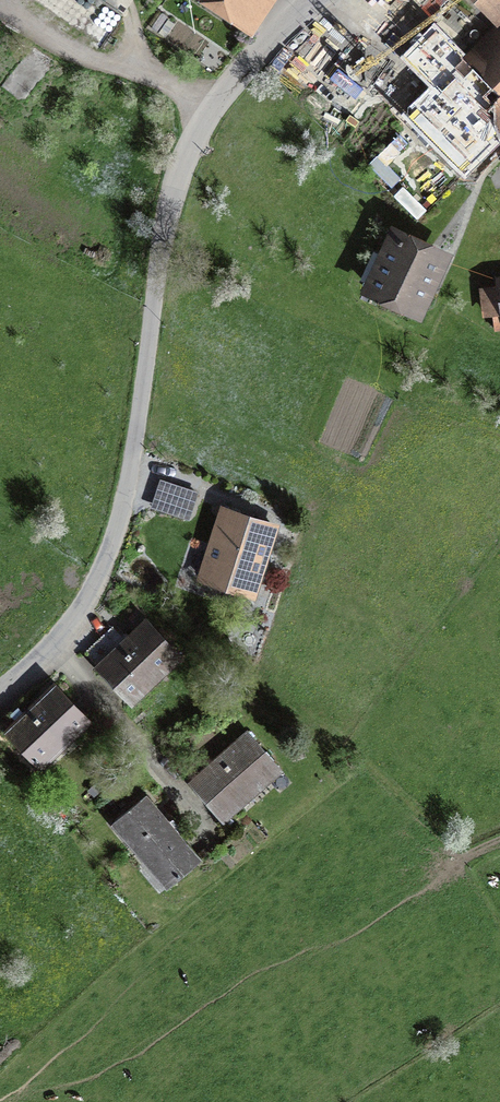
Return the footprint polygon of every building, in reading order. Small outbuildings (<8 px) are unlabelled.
[(254,37),(277,0),(197,0),(254,37)] [(499,29),(474,52),(436,11),(387,58),(418,91),(401,107),(472,182),(499,156),(499,27),(499,29)] [(445,251),(383,225),(354,294),(416,320),(445,251)] [(488,287),(495,330),(499,329),(499,285),(488,287)] [(215,491),(176,479),(167,506),(206,518),(215,491)] [(295,523),(233,505),(212,581),(273,599),(295,523)] [(160,614),(109,660),(149,703),(200,657),(160,614)] [(69,677),(15,726),(52,767),(106,719),(69,677)] [(263,727),(202,777),(239,820),(300,770),(263,727)] [(213,854),(163,791),(127,820),(177,883),(213,854)]
